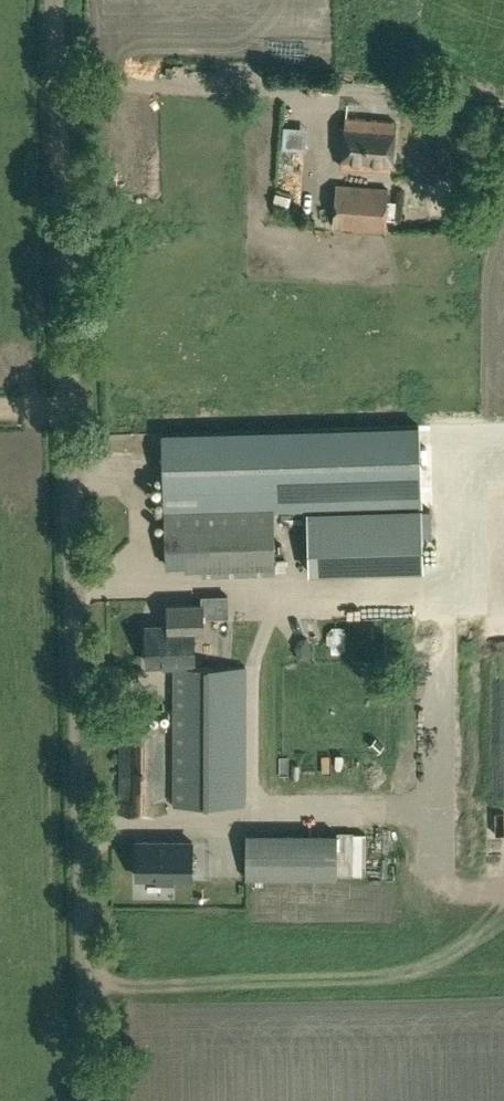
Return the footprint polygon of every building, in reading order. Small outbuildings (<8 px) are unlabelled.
[(395,122),(345,117),(341,166),(390,171),(395,122)] [(387,188),(337,184),(333,226),(384,230),(387,188)] [(503,437),(503,423),(489,425),(491,439),(503,437)] [(418,428),(162,436),(166,565),(185,564),(185,569),(202,569),(202,574),(275,572),(273,508),(421,503),(418,428)] [(421,509),(309,513),(310,571),(423,568),(421,509)] [(194,662),(193,632),(204,632),(203,617),(228,616),(228,596),(202,596),(202,604),(168,604),(168,614),(163,614),(163,625),(146,626),(147,663),(194,662)] [(174,666),(173,803),(245,803),(245,666),(174,666)] [(163,812),(164,719),(120,719),(119,812),(163,812)] [(150,875),(205,874),(205,839),(149,840),(150,875)]
